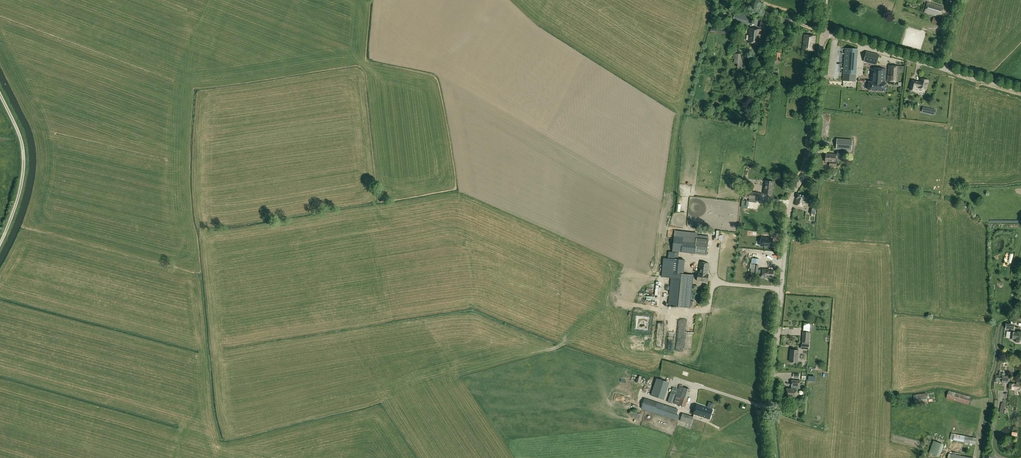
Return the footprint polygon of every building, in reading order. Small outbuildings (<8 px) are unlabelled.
[(941,17),(944,8),(928,3),(925,13),(941,17)] [(733,20),(750,25),(752,17),(736,12),(734,17),(731,16),(729,25),(732,26),(733,20)] [(760,29),(767,30),(769,22),(762,21),(760,29)] [(762,30),(750,29),(748,43),(760,45),(762,30)] [(816,37),(805,36),(803,50),(815,51),(816,37)] [(877,65),(879,55),(866,52),(864,61),(866,62),(867,59),(875,61),(874,64),(877,65)] [(742,61),(742,54),(735,54),(734,64),(738,64),(737,68),(742,68),(743,61),(742,61)] [(845,63),(844,73),(856,74),(857,64),(845,63)] [(888,82),(899,82),(899,72),(904,72),(904,67),(889,66),(888,82)] [(869,91),(886,92),(887,84),(885,84),(886,70),(872,69),(871,83),(869,83),(869,91)] [(844,73),(844,81),(856,82),(856,74),(844,73)] [(926,91),(929,80),(920,78),(919,81),(912,79),(909,90),(916,92),(917,88),(926,91)] [(852,140),(837,139),(837,142),(836,149),(850,150),(852,150),(852,140)] [(835,162),(836,155),(826,154),(825,162),(830,162),(830,166),(837,166),(837,162),(835,162)] [(774,182),(766,181),(764,194),(772,195),(774,182)] [(757,200),(759,200),(760,193),(750,192),(749,198),(751,199),(750,202),(756,203),(757,200)] [(806,203),(808,196),(798,194),(795,204),(803,206),(804,202),(806,203)] [(671,279),(668,306),(690,308),(693,275),(684,274),(685,260),(678,259),(679,252),(707,254),(708,239),(697,238),(697,233),(675,231),(674,236),(672,253),(668,253),(668,260),(663,260),(661,278),(671,279)] [(761,246),(772,247),(773,239),(761,238),(761,246)] [(697,281),(708,282),(709,274),(708,274),(709,263),(700,262),(699,273),(698,273),(697,281)] [(1020,342),(1020,331),(1018,331),(1018,333),(1015,332),(1011,332),(1011,338),(1015,339),(1015,338),(1017,338),(1017,342),(1020,342)] [(799,350),(791,350),(790,361),(798,362),(799,350)] [(670,384),(657,379),(651,396),(664,401),(670,384)] [(799,387),(800,381),(792,380),(791,386),(792,386),(792,389),(787,388),(786,396),(787,396),(787,397),(796,398),(797,390),(798,390),(798,387),(799,387)] [(1020,389),(1020,381),(1018,381),(1017,384),(1015,383),(1010,382),(1009,388),(1014,389),(1014,388),(1017,388),(1017,389),(1020,389)] [(691,390),(679,385),(678,389),(676,395),(674,404),(686,408),(691,390)] [(949,390),(946,398),(969,405),(972,397),(949,390)] [(676,395),(671,394),(668,403),(674,404),(676,395)] [(913,395),(915,406),(927,404),(926,394),(913,395)] [(677,415),(678,410),(645,399),(641,409),(675,420),(677,415)] [(710,419),(713,410),(697,404),(693,414),(710,419)] [(629,413),(638,417),(639,413),(630,409),(629,413)] [(680,421),(691,424),(694,417),(683,413),(680,421)] [(954,434),(952,440),(975,444),(977,438),(954,434)] [(935,442),(930,453),(939,456),(943,445),(935,442)]
